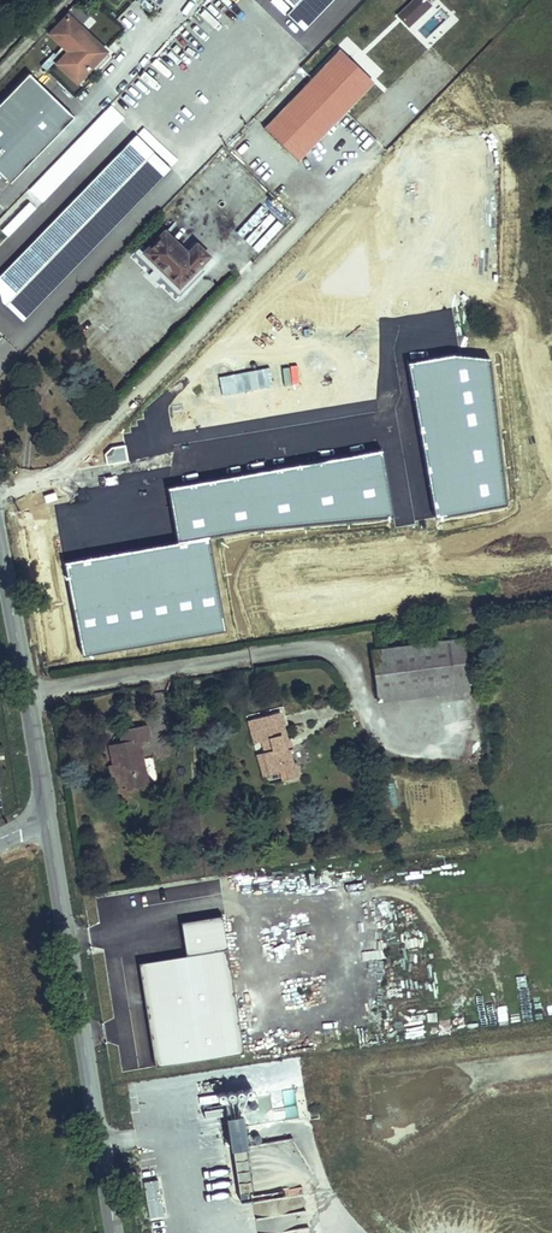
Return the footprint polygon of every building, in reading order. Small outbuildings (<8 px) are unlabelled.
[(114,9),(122,0),(104,0),(114,9)] [(282,1),(274,10),(300,35),(333,0),(281,0),(282,1)] [(413,32),(436,12),(426,0),(411,0),(396,13),(413,32)] [(104,52),(67,17),(46,39),(62,53),(50,66),(71,87),(104,52)] [(373,85),(338,51),(262,130),(297,163),(373,85)] [(0,107),(0,176),(9,185),(71,121),(27,78),(0,107)] [(104,111),(59,157),(72,170),(118,124),(104,111)] [(169,170),(134,136),(0,275),(0,298),(23,321),(169,170)] [(7,238),(72,171),(60,159),(0,220),(0,231),(7,238)] [(177,219),(164,232),(184,251),(194,241),(201,248),(204,245),(177,219)] [(422,230),(436,230),(436,219),(422,219),(422,230)] [(184,254),(162,233),(146,249),(141,244),(130,255),(175,299),(202,271),(195,265),(205,254),(194,243),(184,254)] [(437,278),(437,269),(414,270),(415,278),(437,278)] [(373,686),(449,674),(442,626),(365,638),(373,686)] [(279,724),(271,698),(241,706),(247,728),(255,726),(259,736),(252,738),(260,764),(274,760),(277,770),(291,765),(286,750),(283,751),(279,738),(275,739),(272,727),(279,724)] [(145,714),(118,718),(120,731),(108,734),(111,752),(116,751),(121,777),(145,773),(138,728),(148,726),(145,714)] [(121,777),(116,751),(111,752),(105,753),(109,779),(121,777)] [(245,1053),(223,916),(182,922),(187,956),(140,963),(156,1067),(245,1053)] [(241,1108),(247,1107),(246,1101),(223,1105),(229,1141),(246,1138),(241,1108)] [(140,1180),(150,1217),(167,1212),(157,1176),(140,1180)] [(257,1219),(259,1232),(277,1232),(275,1216),(257,1219)]
